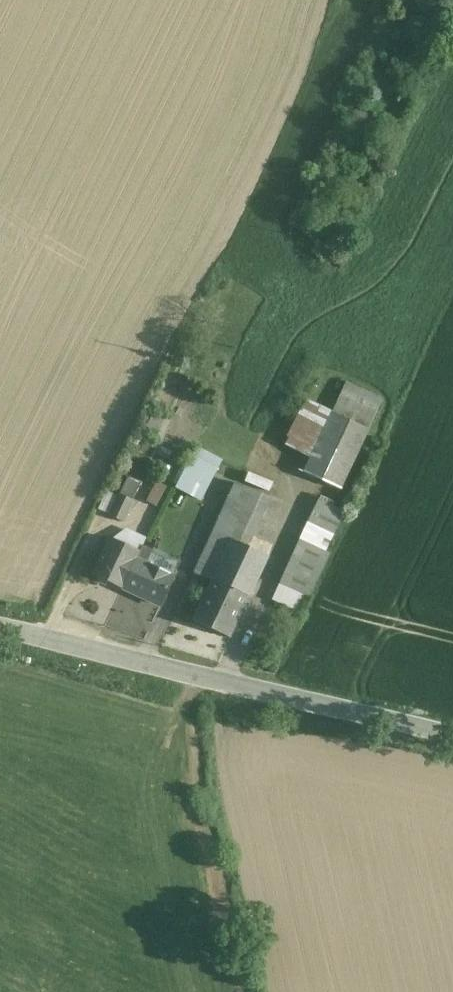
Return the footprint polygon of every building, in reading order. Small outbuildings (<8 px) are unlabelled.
[(383,399),(348,382),(333,414),(368,431),(383,399)] [(305,402),(285,446),(310,458),(331,414),(305,402)] [(333,414),(331,414),(310,458),(304,472),(340,490),(368,431),(333,414)] [(281,452),(258,442),(239,484),(261,494),(281,452)] [(192,457),(176,487),(200,499),(215,470),(192,457)] [(122,493),(135,496),(139,481),(125,478),(122,493)] [(156,481),(148,500),(157,503),(164,485),(156,481)] [(119,494),(109,516),(122,523),(133,501),(119,494)] [(344,512),(319,500),(308,524),(333,536),(344,512)] [(333,536),(308,524),(300,540),(326,552),(333,536)] [(176,532),(159,525),(151,545),(167,552),(176,532)] [(109,537),(92,573),(123,588),(137,559),(140,552),(109,537)] [(235,539),(217,578),(253,595),(271,556),(235,539)] [(300,540),(280,583),(310,597),(330,554),(326,552),(300,540)] [(173,577),(145,564),(146,563),(137,559),(123,588),(160,605),(173,577)] [(253,595),(217,578),(199,616),(235,633),(253,595)]
